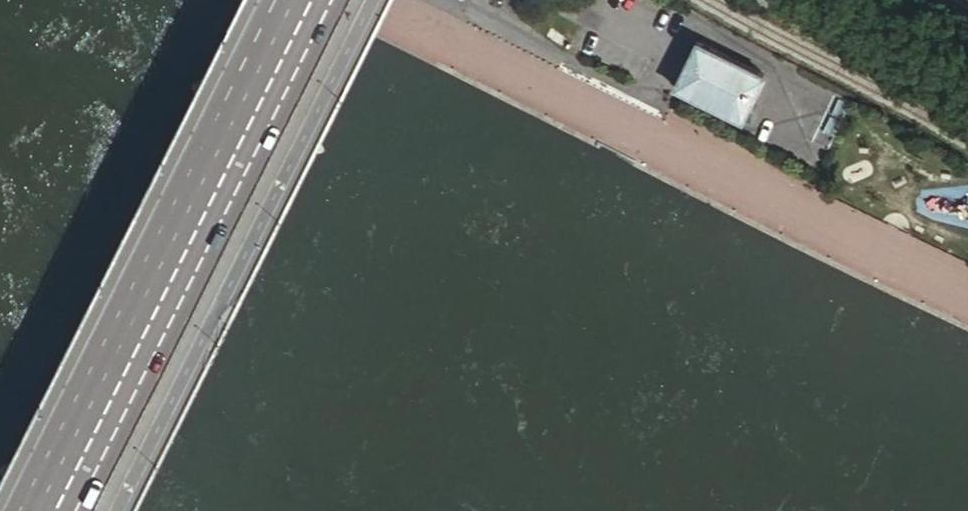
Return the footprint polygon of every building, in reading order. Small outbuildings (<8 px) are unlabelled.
[(699,36),(674,84),(746,119),(769,71),(699,36)]
